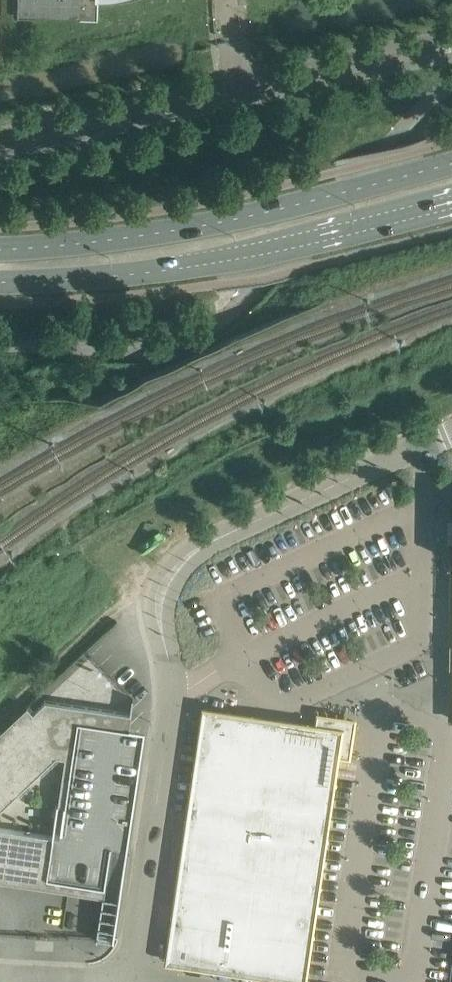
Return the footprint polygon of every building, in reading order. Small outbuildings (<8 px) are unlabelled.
[(17,17),(35,17),(35,15),(79,16),(79,18),(83,18),(97,19),(97,2),(115,2),(123,0),(17,0),(17,17)] [(443,526),(443,531),(451,541),(451,517),(443,526)] [(39,884),(68,888),(102,894),(95,938),(95,940),(96,940),(97,937),(112,940),(144,730),(128,727),(133,698),(131,698),(131,699),(129,713),(45,701),(45,700),(32,712),(27,707),(28,707),(27,705),(9,722),(0,730),(0,808),(55,756),(64,757),(57,805),(62,806),(59,831),(52,830),(51,835),(0,828),(0,878),(39,884)] [(205,709),(168,960),(305,980),(338,757),(352,759),(358,718),(317,712),(315,725),(205,709)]
